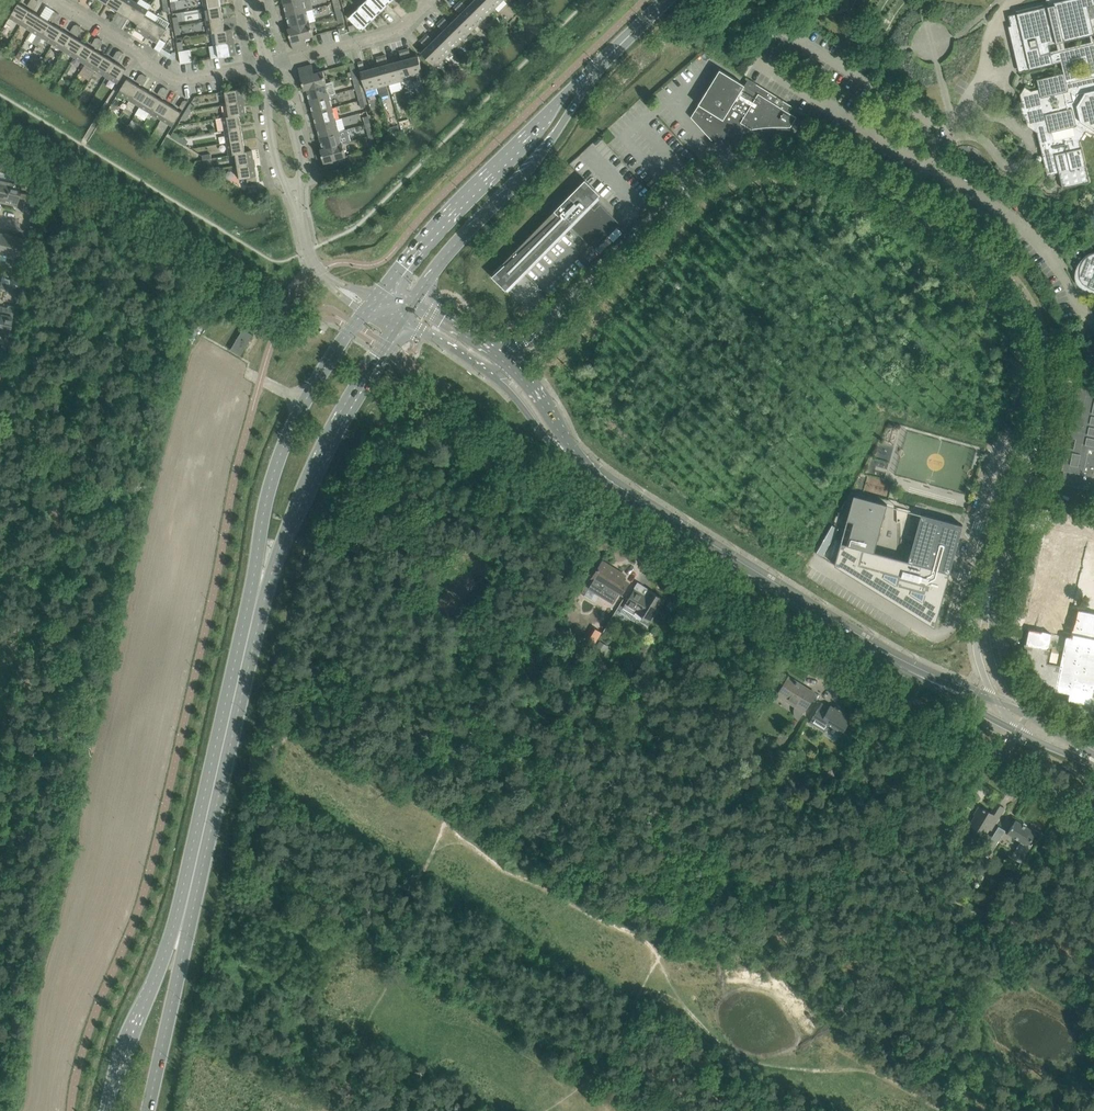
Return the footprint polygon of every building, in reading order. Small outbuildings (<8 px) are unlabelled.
[(118,11),(124,0),(110,0),(107,5),(118,11)] [(128,18),(137,3),(132,0),(124,0),(118,11),(128,18)] [(306,11),(313,9),(310,0),(299,0),(284,4),(287,16),(306,11)] [(367,0),(366,0),(357,9),(370,22),(379,13),(367,0)] [(388,4),(384,0),(367,0),(379,13),(388,4)] [(473,2),(486,16),(495,8),(487,0),(475,0),(473,2)] [(1022,97),(1021,97),(1022,101),(1019,102),(1023,120),(1026,119),(1027,124),(1028,123),(1030,125),(1036,128),(1035,131),(1037,132),(1043,158),(1047,175),(1048,175),(1047,173),(1058,171),(1062,188),(1090,182),(1086,166),(1082,147),(1081,148),(1079,142),(1086,131),(1093,135),(1093,4),(1092,0),(1046,0),(1047,3),(1016,10),(1017,13),(1008,15),(1021,71),(1022,71),(1061,62),(1063,73),(1037,79),(1039,89),(1031,90),(1025,86),(1024,87),(1027,88),(1023,94),(1022,97)] [(473,2),(464,11),(478,25),(486,16),(473,2)] [(20,24),(29,10),(18,3),(9,18),(20,24)] [(144,15),(145,16),(148,10),(137,3),(128,18),(138,24),(139,24),(144,15)] [(223,17),(221,5),(204,8),(206,20),(223,17)] [(105,6),(101,15),(108,18),(112,9),(105,6)] [(361,31),(370,22),(357,9),(348,17),(355,24),(348,26),(350,32),(360,29),(361,31)] [(40,16),(29,10),(20,24),(31,31),(40,16)] [(48,19),(52,21),(57,13),(55,11),(52,12),(48,19)] [(288,28),(288,29),(310,23),(310,22),(306,11),(287,16),(290,28),(288,28)] [(464,11),(456,19),(469,33),(478,25),(464,11)] [(135,29),(146,36),(155,22),(145,16),(144,15),(139,24),(138,24),(135,29)] [(51,23),(40,16),(31,31),(42,38),(51,23)] [(208,34),(215,33),(215,32),(225,30),(223,17),(206,20),(208,34)] [(456,19),(447,28),(461,41),(469,33),(456,19)] [(166,29),(155,22),(146,36),(157,43),(166,29)] [(61,30),(51,23),(42,38),(53,44),(61,30)] [(310,23),(288,29),(293,50),(307,46),(305,38),(314,36),(310,23)] [(70,32),(74,34),(79,26),(77,24),(74,25),(70,32)] [(447,28),(438,36),(452,50),(461,41),(447,28)] [(231,29),(225,30),(215,32),(215,33),(217,45),(234,42),(231,29)] [(72,36),(61,30),(53,44),(63,51),(72,36)] [(83,43),(72,36),(63,51),(74,57),(83,43)] [(438,36),(430,44),(444,58),(452,50),(438,36)] [(91,45),(95,47),(100,39),(98,38),(95,38),(91,45)] [(234,42),(217,45),(219,57),(221,57),(236,55),(234,42)] [(94,49),(83,43),(74,57),(85,64),(94,49)] [(435,67),(444,58),(430,44),(421,53),(435,67)] [(105,56),(94,49),(85,64),(96,70),(105,56)] [(190,49),(183,50),(179,51),(181,64),(192,62),(190,49)] [(113,58),(116,60),(122,52),(120,51),(117,51),(113,58)] [(115,62),(105,56),(96,70),(107,77),(115,62)] [(407,59),(412,78),(423,75),(418,56),(407,59)] [(407,59),(395,62),(400,81),(412,78),(407,59)] [(126,69),(115,62),(107,77),(118,84),(126,69)] [(389,84),(400,81),(395,62),(384,65),(389,84)] [(298,68),(304,89),(326,83),(323,71),(314,73),(312,64),(298,68)] [(384,65),(372,68),(377,87),(389,84),(384,65)] [(360,72),(366,90),(377,87),(372,68),(360,72)] [(753,131),(759,130),(765,130),(771,129),(778,129),(784,129),(790,129),(788,129),(788,127),(790,127),(796,117),(788,112),(792,106),(756,84),(759,86),(755,92),(744,86),(745,85),(720,69),(719,70),(721,71),(708,92),(706,91),(698,104),(699,105),(691,117),(712,140),(713,140),(713,142),(712,142),(712,143),(724,138),(723,138),(722,135),(726,133),(731,132),(732,134),(732,135),(738,134),(744,132),(743,132),(743,129),(749,127),(751,129),(751,128),(753,128),(754,131),(753,131)] [(136,81),(139,83),(145,75),(143,74),(140,74),(136,81)] [(127,79),(118,93),(129,100),(138,85),(127,79)] [(327,84),(326,83),(304,89),(304,90),(307,89),(310,101),(329,95),(326,84),(327,84)] [(149,92),(138,85),(129,100),(140,107),(149,92)] [(157,94),(161,96),(166,88),(164,87),(161,88),(157,94)] [(225,91),(227,104),(244,102),(241,89),(226,91),(225,91)] [(159,99),(149,92),(140,107),(151,113),(159,99)] [(332,108),(329,95),(310,101),(313,113),(332,108)] [(170,105),(159,99),(151,113),(161,120),(170,105)] [(188,101),(186,100),(183,101),(179,107),(183,110),(188,101)] [(246,115),(244,102),(227,104),(229,116),(229,117),(239,115),(239,116),(246,115)] [(191,103),(186,111),(190,113),(194,105),(191,103)] [(170,105),(161,120),(172,127),(181,112),(170,105)] [(336,120),(332,108),(313,113),(316,125),(336,120)] [(186,111),(181,118),(185,121),(190,113),(186,111)] [(108,112),(104,118),(108,121),(112,114),(108,112)] [(222,117),(225,130),(241,128),(239,116),(239,115),(229,117),(229,116),(222,117)] [(316,125),(320,137),(339,132),(336,120),(316,125)] [(243,139),(241,128),(225,130),(227,142),(243,139)] [(339,132),(320,137),(323,148),(323,149),(343,144),(341,138),(349,135),(348,129),(339,132)] [(171,136),(178,141),(180,137),(173,132),(171,136)] [(188,142),(180,137),(178,141),(186,145),(188,142)] [(229,155),(235,154),(245,152),(245,151),(243,139),(227,142),(229,155)] [(324,162),(326,171),(340,167),(338,161),(348,159),(347,156),(347,153),(345,154),(343,144),(323,149),(320,150),(322,158),(324,162)] [(237,166),(254,163),(253,158),(252,150),(245,151),(245,152),(235,154),(236,158),(237,166)] [(257,181),(254,163),(237,166),(239,179),(247,178),(247,182),(257,181)] [(4,203),(9,181),(11,175),(0,173),(0,202),(4,203)] [(494,274),(492,276),(506,290),(523,273),(570,225),(595,250),(608,236),(614,241),(622,233),(617,227),(621,224),(596,199),(600,195),(585,180),(581,184),(493,273),(494,274)] [(19,192),(21,184),(9,181),(4,203),(12,205),(12,203),(17,204),(18,198),(25,199),(26,194),(19,192)] [(22,212),(35,215),(39,197),(26,194),(25,199),(22,212)] [(6,255),(11,235),(0,233),(0,253),(6,255)] [(6,255),(6,257),(13,258),(12,265),(17,266),(17,265),(23,267),(25,258),(28,245),(22,244),(23,238),(11,235),(6,255)] [(1079,271),(1079,274),(1079,277),(1080,279),(1081,282),(1083,284),(1081,286),(1083,288),(1086,289),(1088,290),(1088,291),(1091,292),(1093,292),(1093,252),(1091,253),(1089,254),(1089,255),(1088,254),(1086,256),(1084,258),(1082,260),(1081,263),(1080,265),(1079,268),(1079,271)] [(0,282),(21,287),(22,281),(6,278),(7,274),(2,273),(2,277),(0,282)] [(6,307),(0,306),(0,331),(9,333),(14,306),(8,305),(6,307)] [(1072,338),(1078,336),(1076,327),(1070,329),(1072,338)] [(243,329),(231,349),(240,355),(253,334),(243,329)] [(1061,483),(1081,487),(1081,483),(1091,485),(1090,489),(1093,490),(1093,390),(1087,389),(1079,387),(1068,437),(1075,438),(1073,448),(1066,447),(1061,470),(1064,470),(1061,483)] [(935,627),(935,624),(963,525),(921,514),(915,537),(913,536),(909,549),(911,550),(908,561),(874,551),(887,504),(854,495),(835,565),(935,627)] [(595,578),(588,588),(599,595),(613,604),(619,593),(621,594),(628,583),(623,579),(625,575),(615,569),(614,571),(602,563),(593,577),(595,578)] [(645,595),(635,589),(623,607),(634,614),(635,611),(642,615),(639,620),(647,625),(650,620),(651,621),(664,599),(649,590),(645,595)] [(1024,644),(1031,663),(1042,681),(1054,696),(1056,691),(1070,694),(1068,700),(1092,705),(1092,710),(1093,710),(1093,613),(1079,610),(1073,639),(1066,638),(1060,666),(1047,663),(1049,649),(1052,635),(1029,630),(1026,645),(1024,644)] [(594,628),(586,640),(593,644),(601,632),(594,628)] [(600,641),(593,652),(601,657),(608,646),(600,641)] [(779,692),(778,692),(797,704),(795,707),(794,709),(794,711),(794,712),(794,714),(795,716),(796,717),(797,719),(799,720),(800,717),(815,693),(815,692),(813,694),(801,687),(803,685),(789,676),(779,692)] [(829,708),(822,703),(810,722),(824,731),(827,726),(841,734),(852,715),(839,707),(836,705),(835,708),(831,705),(829,708)] [(770,761),(764,771),(770,774),(776,765),(770,761)] [(801,787),(795,796),(806,803),(812,794),(801,787)] [(976,816),(969,827),(982,835),(987,827),(991,829),(999,817),(991,813),(980,805),(974,815),(976,816)] [(1016,820),(1007,834),(1020,842),(1011,857),(1021,863),(1032,844),(1029,843),(1036,832),(1016,820)] [(985,848),(992,837),(988,835),(981,846),(985,848)] [(992,837),(985,848),(982,853),(989,857),(999,839),(993,835),(992,837)]
